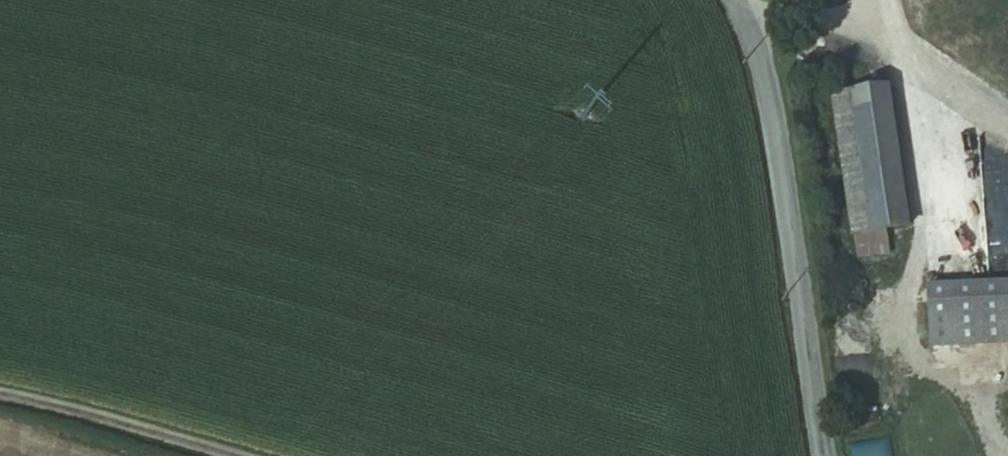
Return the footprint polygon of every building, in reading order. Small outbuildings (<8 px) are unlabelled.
[(883,87),(827,93),(844,234),(897,226),(883,87)] [(1007,269),(1007,255),(994,254),(993,268),(1007,269)] [(975,280),(976,341),(1007,340),(1007,279),(975,280)] [(976,341),(975,280),(926,281),(928,343),(976,341)]
